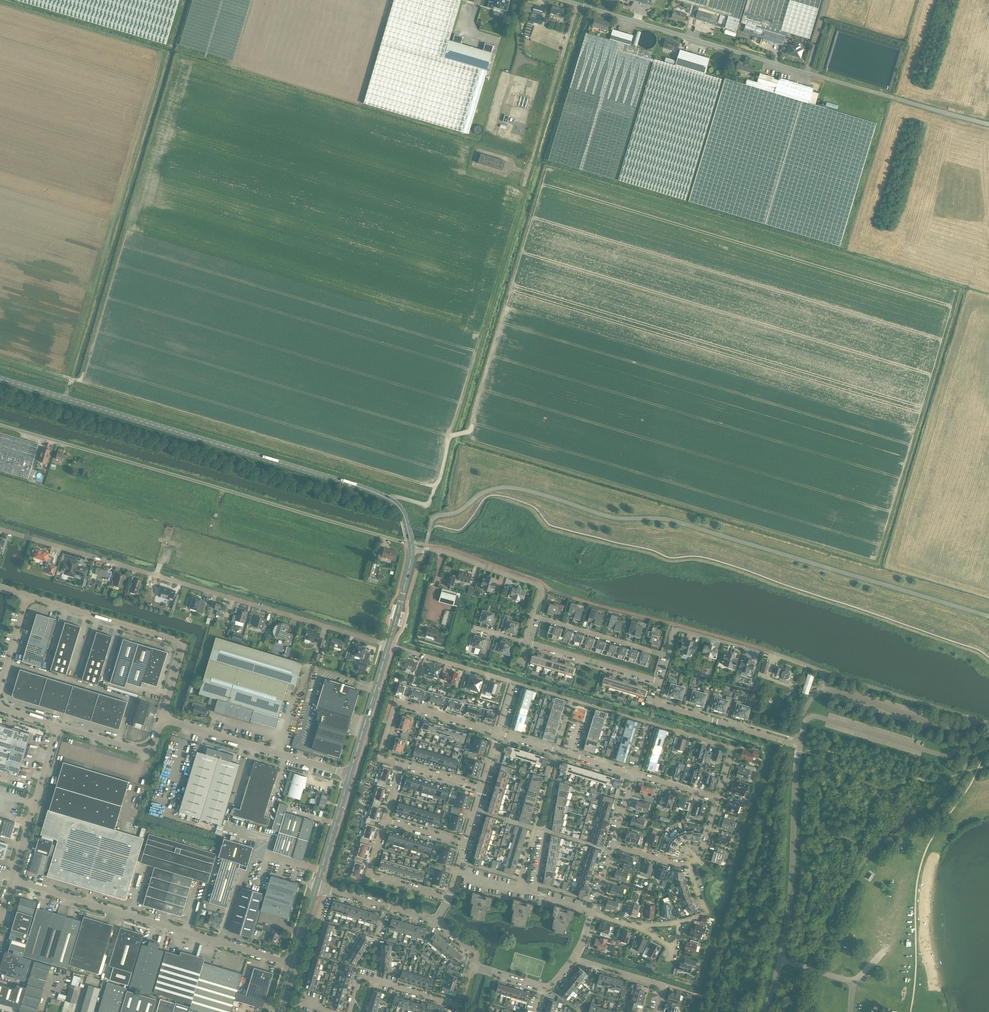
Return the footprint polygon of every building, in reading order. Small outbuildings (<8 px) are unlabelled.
[(16,0),(21,2),(22,2),(24,2),(89,22),(90,22),(167,45),(180,0),(15,0),(16,0)] [(179,45),(200,51),(199,54),(216,59),(217,56),(233,61),(251,0),(193,0),(179,45)] [(449,40),(460,1),(458,0),(394,0),(364,103),(469,134),(487,71),(444,58),(449,40)] [(488,8),(494,9),(503,12),(504,10),(507,11),(510,2),(504,0),(498,0),(497,4),(490,2),(488,8)] [(696,7),(719,14),(720,13),(729,16),(725,28),(737,31),(746,0),(676,0),(696,6),(696,7)] [(747,25),(766,31),(786,37),(789,38),(791,33),(810,39),(822,0),(748,0),(745,11),(741,23),(743,23),(747,25)] [(542,25),(543,22),(544,18),(541,18),(541,16),(544,8),(534,5),(529,21),(528,21),(526,27),(524,35),(530,37),(534,26),(532,26),(533,22),(542,25)] [(562,17),(562,16),(564,17),(566,11),(564,10),(553,6),(550,15),(561,19),(562,17)] [(716,25),(719,14),(696,7),(693,18),(716,25)] [(685,22),(687,14),(675,11),(673,18),(685,22)] [(608,31),(610,23),(596,19),(594,27),(608,31)] [(744,32),(764,38),(766,31),(747,25),(744,32)] [(614,30),(611,40),(631,46),(633,36),(614,30)] [(766,31),(764,38),(763,39),(784,46),(786,37),(766,31)] [(650,62),(653,63),(654,59),(651,58),(652,52),(631,46),(630,46),(611,40),(587,32),(548,160),(614,180),(650,62)] [(452,41),(449,40),(444,58),(487,71),(492,53),(491,53),(493,46),(485,44),(483,50),(460,44),(462,37),(454,35),(452,41)] [(677,52),(680,44),(666,40),(664,48),(677,52)] [(797,57),(801,58),(803,50),(800,49),(800,47),(795,45),(794,47),(791,46),(791,47),(788,46),(786,54),(788,54),(788,55),(792,56),(793,56),(796,57),(797,57)] [(680,50),(676,65),(705,74),(710,58),(680,50)] [(654,59),(653,63),(619,180),(686,200),(722,79),(705,74),(676,65),(655,59),(654,59)] [(738,61),(736,68),(750,73),(753,65),(738,61)] [(757,82),(777,88),(779,81),(774,80),(774,78),(760,74),(757,82)] [(777,88),(775,94),(810,104),(814,88),(780,78),(779,81),(777,88)] [(877,124),(810,104),(775,94),(777,88),(757,82),(747,79),(746,84),(727,79),(690,201),(841,247),(877,124)] [(502,171),(505,161),(481,154),(478,163),(502,171)] [(27,479),(29,470),(37,446),(37,444),(0,433),(0,471),(27,479)] [(45,462),(49,450),(41,448),(37,460),(45,462)] [(56,452),(55,458),(63,461),(65,455),(56,452)] [(393,559),(396,551),(384,548),(383,550),(380,549),(378,557),(382,558),(383,555),(393,559)] [(48,556),(49,553),(35,549),(35,550),(33,549),(32,550),(32,552),(32,553),(34,553),(33,557),(46,561),(45,567),(48,568),(46,573),(54,575),(56,566),(52,565),(54,557),(48,556)] [(79,578),(80,574),(85,576),(87,569),(78,567),(77,565),(78,561),(69,559),(68,564),(63,563),(61,569),(62,569),(61,572),(64,573),(64,574),(75,577),(79,578)] [(374,563),(377,564),(379,565),(380,562),(373,560),(367,581),(377,584),(378,580),(371,578),(373,574),(372,574),(373,568),(374,563)] [(102,569),(99,581),(102,582),(104,576),(106,576),(108,570),(102,569)] [(459,571),(458,577),(456,577),(455,579),(469,583),(471,574),(459,571)] [(111,586),(114,587),(114,585),(121,587),(125,575),(118,573),(115,581),(112,580),(111,586)] [(446,586),(452,587),(453,588),(455,579),(456,577),(456,576),(450,574),(446,586)] [(483,579),(481,584),(485,585),(484,589),(490,591),(491,587),(494,588),(496,583),(493,582),(494,578),(487,576),(486,580),(483,579)] [(130,595),(131,592),(137,593),(141,580),(134,578),(131,588),(129,587),(127,594),(130,595)] [(521,585),(519,585),(518,588),(517,587),(517,589),(512,588),(511,592),(510,592),(508,597),(519,600),(520,597),(523,598),(525,592),(521,590),(521,589),(520,588),(521,585)] [(158,589),(157,592),(158,593),(159,594),(158,596),(169,600),(170,597),(173,598),(175,590),(161,586),(160,589),(158,589)] [(456,595),(441,591),(439,601),(453,605),(456,595)] [(198,596),(194,595),(194,596),(193,596),(190,607),(197,610),(196,611),(202,613),(205,603),(201,601),(201,602),(200,601),(201,598),(198,597),(198,596)] [(547,608),(546,612),(547,613),(546,614),(551,615),(552,614),(554,615),(554,614),(562,616),(564,610),(562,609),(563,606),(554,603),(554,604),(550,603),(548,609),(547,608)] [(222,604),(218,616),(223,617),(224,614),(222,613),(223,611),(225,612),(227,606),(222,604)] [(570,609),(568,615),(576,617),(575,618),(580,620),(583,609),(577,607),(577,605),(572,604),(570,609)] [(247,612),(238,609),(237,615),(233,614),(231,621),(235,622),(236,620),(244,622),(247,612)] [(590,615),(589,621),(596,623),(595,625),(600,626),(602,618),(603,615),(597,613),(597,611),(592,610),(590,615)] [(487,612),(487,611),(487,612),(483,611),(482,614),(481,615),(482,615),(481,617),(480,621),(484,622),(486,623),(487,623),(490,624),(495,625),(497,618),(492,616),(493,614),(490,613),(490,612),(489,612),(489,613),(487,612)] [(260,616),(252,613),(249,623),(253,624),(253,625),(255,626),(255,627),(265,630),(267,624),(265,623),(266,619),(260,617),(260,616)] [(28,642),(47,648),(56,619),(40,614),(39,615),(37,616),(36,616),(36,617),(35,619),(34,622),(34,624),(33,629),(33,630),(33,632),(31,631),(28,642)] [(508,631),(508,632),(509,632),(509,631),(511,632),(511,633),(511,632),(515,633),(516,630),(517,629),(516,629),(517,627),(518,623),(514,622),(512,622),(512,621),(511,621),(510,621),(511,616),(505,614),(501,627),(505,628),(505,630),(508,631)] [(617,617),(612,616),(611,621),(610,621),(609,627),(616,629),(615,630),(620,632),(623,621),(617,619),(617,617)] [(66,674),(81,626),(65,621),(50,670),(66,674)] [(290,626),(290,625),(289,625),(289,624),(288,624),(287,623),(286,623),(285,623),(284,622),(283,622),(282,622),(281,623),(280,623),(279,623),(278,624),(277,624),(276,625),(275,626),(275,627),(274,628),(274,629),(274,630),(274,631),(274,632),(274,633),(274,634),(274,635),(275,636),(275,637),(276,638),(277,638),(277,639),(278,639),(277,638),(278,637),(285,639),(284,643),(290,645),(293,634),(287,632),(289,625),(290,626)] [(631,627),(630,627),(629,633),(636,635),(636,636),(640,638),(643,627),(637,625),(637,623),(632,622),(631,627)] [(558,640),(559,636),(561,629),(561,628),(555,627),(550,626),(548,632),(553,634),(552,638),(558,640)] [(435,641),(442,643),(444,636),(438,634),(439,631),(429,628),(426,635),(436,638),(435,641)] [(569,643),(570,639),(572,633),(572,632),(566,630),(566,631),(561,629),(559,636),(564,637),(563,641),(569,643)] [(82,679),(97,684),(112,636),(96,631),(82,679)] [(317,642),(320,634),(312,631),(311,632),(307,631),(305,638),(317,642)] [(649,631),(646,641),(652,643),(651,644),(654,645),(654,646),(658,647),(659,646),(661,642),(660,642),(660,641),(661,639),(662,636),(657,635),(658,634),(649,631)] [(233,632),(232,638),(241,641),(243,635),(233,632)] [(577,634),(572,633),(570,639),(575,641),(574,645),(580,647),(581,643),(583,636),(583,635),(577,633),(577,634)] [(474,642),(473,646),(476,647),(474,653),(479,655),(478,656),(478,657),(485,658),(486,655),(490,640),(486,639),(482,638),(482,637),(480,637),(480,636),(479,636),(479,637),(476,636),(475,639),(474,639),(474,640),(475,640),(474,642),(474,641),(473,642),(474,642)] [(588,638),(583,636),(581,643),(586,644),(585,648),(590,650),(592,646),(591,646),(593,639),(594,640),(594,639),(588,637),(588,638)] [(216,637),(199,694),(210,697),(208,704),(215,706),(214,712),(250,723),(251,720),(276,728),(279,717),(278,717),(286,689),(293,691),(295,685),(302,663),(216,637)] [(341,648),(343,641),(332,637),(330,645),(341,648)] [(110,682),(115,684),(125,687),(126,682),(141,687),(143,682),(157,686),(164,662),(165,662),(168,652),(153,647),(128,640),(123,638),(110,682)] [(599,641),(594,640),(593,639),(591,646),(592,646),(597,648),(595,652),(601,654),(603,650),(602,650),(604,643),(605,643),(605,642),(599,640),(599,641)] [(682,643),(680,648),(684,649),(683,653),(689,655),(690,651),(693,652),(695,647),(692,646),(693,642),(687,640),(685,644),(682,643)] [(511,648),(512,644),(508,643),(506,643),(506,642),(505,642),(502,641),(501,643),(496,642),(494,649),(499,651),(502,652),(502,653),(503,653),(503,652),(505,653),(504,654),(505,654),(505,653),(509,654),(510,651),(510,650),(510,648),(511,649),(511,648)] [(25,651),(44,657),(47,648),(28,642),(25,651)] [(706,653),(705,656),(716,659),(718,652),(716,652),(717,649),(713,648),(713,646),(712,646),(713,642),(711,642),(710,645),(709,645),(709,646),(704,645),(702,651),(706,653)] [(612,657),(614,653),(613,653),(615,646),(616,646),(616,645),(610,643),(610,644),(605,643),(604,643),(602,650),(603,650),(607,651),(606,655),(612,657)] [(364,672),(370,653),(364,651),(366,647),(355,644),(352,653),(349,652),(347,658),(351,659),(351,658),(354,659),(355,655),(361,657),(357,670),(364,672)] [(621,647),(616,646),(615,646),(613,653),(614,653),(618,654),(617,658),(623,660),(624,656),(626,649),(627,649),(627,648),(621,647)] [(632,650),(627,649),(626,649),(624,656),(629,657),(628,661),(634,663),(635,659),(637,652),(638,652),(638,651),(632,650)] [(44,657),(25,651),(22,661),(41,667),(44,657)] [(643,653),(638,652),(637,652),(635,659),(640,660),(639,664),(645,666),(649,654),(643,653)] [(724,655),(722,661),(725,662),(724,665),(731,667),(732,663),(735,664),(736,659),(733,658),(734,654),(728,652),(727,656),(724,655)] [(537,665),(541,655),(537,653),(537,654),(537,655),(533,654),(532,656),(531,661),(530,663),(537,665)] [(541,655),(537,665),(544,668),(547,658),(544,657),(544,656),(541,655)] [(547,658),(544,668),(551,670),(555,659),(551,658),(550,659),(547,658)] [(740,666),(739,670),(748,672),(750,669),(753,669),(754,664),(751,663),(752,660),(751,659),(747,658),(746,658),(745,661),(742,660),(740,666)] [(414,670),(417,663),(403,659),(402,663),(404,664),(403,667),(406,668),(405,671),(408,672),(410,669),(414,670)] [(558,672),(561,662),(557,661),(558,660),(555,659),(551,670),(558,672)] [(561,662),(558,672),(565,674),(568,663),(565,662),(564,663),(561,662)] [(767,674),(770,663),(764,662),(761,673),(767,674)] [(568,663),(565,674),(572,676),(575,667),(571,666),(572,664),(568,663)] [(424,674),(428,675),(428,676),(428,677),(429,678),(430,678),(430,679),(431,679),(432,678),(433,678),(433,677),(434,676),(437,678),(440,668),(427,664),(426,667),(422,666),(419,675),(424,677),(424,674)] [(782,668),(777,667),(775,674),(779,675),(780,673),(782,673),(781,675),(783,679),(787,680),(791,678),(792,678),(793,675),(792,675),(791,671),(790,671),(791,668),(787,666),(786,669),(783,668),(782,672),(781,671),(782,668)] [(20,669),(13,693),(13,694),(13,695),(13,696),(14,697),(15,698),(119,729),(127,702),(20,669)] [(458,681),(459,677),(457,677),(458,673),(450,671),(450,674),(443,672),(441,679),(448,681),(447,682),(455,684),(456,680),(458,681)] [(803,692),(802,694),(805,695),(806,693),(808,694),(809,691),(814,676),(813,676),(808,674),(803,689),(803,690),(802,692),(803,692)] [(606,686),(609,687),(612,676),(609,675),(608,677),(605,676),(601,687),(606,688),(606,686)] [(616,689),(619,680),(615,679),(616,677),(612,676),(609,687),(616,689)] [(470,677),(467,687),(471,689),(475,690),(479,691),(482,680),(478,679),(478,678),(475,677),(474,678),(470,677)] [(319,709),(351,719),(358,694),(359,692),(359,691),(359,690),(358,689),(357,688),(355,687),(344,684),(341,683),(330,680),(325,679),(323,683),(317,703),(316,708),(319,709)] [(623,691),(626,680),(623,679),(622,681),(619,680),(616,689),(623,691)] [(670,696),(674,698),(678,686),(674,685),(675,681),(669,679),(667,688),(670,689),(668,695),(670,696)] [(630,693),(632,684),(629,683),(629,681),(630,681),(626,680),(623,691),(630,693)] [(484,684),(481,693),(485,694),(485,695),(490,697),(491,693),(492,693),(491,694),(492,696),(493,696),(494,697),(496,697),(497,696),(500,685),(488,681),(487,685),(484,684)] [(403,693),(406,694),(409,685),(399,682),(396,694),(403,696),(403,693)] [(637,695),(640,684),(636,683),(636,685),(632,684),(630,693),(637,695)] [(643,685),(640,684),(637,695),(639,696),(639,698),(643,699),(644,695),(645,695),(646,691),(646,690),(647,688),(643,687),(643,686),(643,685)] [(681,687),(678,686),(674,698),(679,699),(679,698),(681,699),(682,693),(686,694),(688,686),(682,684),(681,687)] [(415,699),(418,688),(409,685),(406,694),(409,694),(408,697),(415,699)] [(692,703),(696,704),(700,692),(696,691),(697,688),(691,686),(688,695),(692,696),(690,702),(692,702),(692,703)] [(418,688),(415,699),(422,701),(422,698),(425,699),(428,691),(418,688)] [(524,688),(522,696),(532,699),(534,691),(531,691),(532,690),(524,688)] [(703,693),(700,692),(696,704),(701,706),(701,705),(703,705),(704,700),(708,701),(710,691),(704,689),(703,693)] [(428,691),(425,699),(428,700),(427,703),(434,705),(437,694),(428,691)] [(714,709),(718,711),(722,699),(718,698),(719,694),(713,692),(710,701),(714,702),(712,708),(714,709)] [(437,694),(434,705),(441,707),(441,704),(444,705),(447,697),(437,694)] [(532,699),(522,696),(519,704),(529,707),(532,699)] [(725,700),(722,699),(718,711),(722,712),(723,711),(725,712),(726,706),(730,707),(732,697),(726,696),(725,700)] [(447,697),(444,705),(447,706),(446,709),(453,711),(456,699),(447,697)] [(555,697),(553,703),(564,706),(565,700),(555,697)] [(456,699),(453,711),(459,713),(460,710),(463,710),(466,702),(456,699)] [(735,716),(740,717),(743,705),(740,704),(741,701),(735,699),(732,708),(736,709),(734,715),(736,715),(735,716)] [(132,727),(142,730),(146,715),(147,715),(148,712),(147,711),(150,703),(140,701),(132,727)] [(466,702),(463,710),(466,711),(465,714),(472,716),(475,705),(466,702)] [(747,706),(743,705),(740,717),(744,719),(745,718),(746,718),(748,713),(751,714),(754,704),(748,702),(747,706)] [(552,709),(562,712),(564,706),(553,703),(552,709)] [(517,712),(527,715),(529,707),(519,704),(517,712)] [(195,705),(193,713),(198,714),(197,716),(204,718),(204,716),(205,717),(206,714),(207,715),(208,714),(208,712),(208,711),(207,711),(207,709),(195,705)] [(482,716),(485,708),(475,705),(472,716),(478,718),(479,715),(482,716)] [(494,711),(485,708),(482,716),(485,717),(484,720),(491,722),(494,711)] [(339,757),(351,719),(319,709),(316,719),(320,720),(311,749),(332,755),(334,756),(334,755),(339,757)] [(550,715),(560,718),(562,712),(552,709),(550,715)] [(596,709),(594,715),(604,718),(606,719),(608,713),(596,709)] [(517,712),(515,720),(524,723),(527,715),(517,712)] [(548,721),(558,724),(560,718),(550,715),(548,721)] [(592,721),(602,724),(604,718),(594,715),(592,721)] [(400,722),(411,726),(413,721),(411,721),(412,718),(402,716),(400,722)] [(627,719),(625,727),(634,730),(637,722),(629,720),(627,719)] [(428,732),(430,723),(423,720),(420,730),(428,732)] [(522,731),(524,723),(515,720),(512,729),(519,731),(520,730),(522,731)] [(546,726),(557,729),(558,724),(548,721),(546,726)] [(602,724),(592,721),(590,727),(601,730),(602,724)] [(411,726),(400,722),(398,729),(409,732),(411,726)] [(430,723),(428,732),(435,734),(438,725),(430,723)] [(0,724),(0,771),(17,777),(30,733),(0,724)] [(438,725),(435,734),(442,736),(445,727),(438,725)] [(545,732),(555,735),(557,729),(546,726),(545,732)] [(445,727),(442,736),(449,738),(452,729),(445,727)] [(601,730),(590,727),(589,733),(599,736),(601,730)] [(634,730),(625,727),(622,735),(632,738),(634,730)] [(657,728),(655,736),(664,739),(667,731),(664,731),(664,730),(657,728)] [(452,729),(449,738),(456,740),(459,731),(452,729)] [(459,731),(456,740),(464,742),(466,733),(459,731)] [(553,741),(555,735),(545,732),(543,738),(553,741)] [(599,736),(589,733),(587,738),(597,741),(599,736)] [(632,738),(622,735),(620,743),(630,746),(632,738)] [(652,744),(662,747),(664,739),(655,736),(652,744)] [(394,744),(405,747),(407,740),(396,737),(394,744)] [(472,744),(484,747),(485,740),(476,738),(474,738),(472,744)] [(597,741),(587,738),(585,744),(595,747),(597,741)] [(686,740),(678,738),(676,744),(674,743),(672,750),(677,752),(678,749),(683,751),(686,740)] [(630,746),(620,743),(617,751),(627,754),(630,746)] [(706,746),(698,743),(694,756),(699,758),(698,762),(704,764),(708,751),(705,750),(706,746)] [(405,747),(394,744),(392,750),(402,753),(402,751),(404,751),(405,747)] [(484,747),(472,744),(471,750),(472,750),(472,751),(482,754),(484,747)] [(594,753),(595,747),(585,744),(583,750),(594,753)] [(650,752),(659,755),(662,747),(652,744),(650,752)] [(504,756),(509,757),(512,747),(507,745),(506,747),(504,747),(503,751),(505,752),(504,756)] [(197,751),(179,812),(222,825),(240,764),(232,762),(234,755),(207,747),(205,754),(197,751)] [(418,760),(421,748),(416,747),(415,748),(412,758),(418,760)] [(515,757),(518,749),(512,747),(509,757),(509,758),(510,756),(515,757)] [(421,748),(418,760),(424,761),(427,750),(421,748)] [(723,751),(715,749),(714,753),(712,753),(711,753),(711,755),(708,754),(705,762),(710,763),(711,759),(720,761),(722,755),(723,753),(723,752),(723,751)] [(427,750),(424,761),(430,763),(433,752),(427,750)] [(741,756),(740,758),(744,759),(744,760),(747,761),(748,760),(752,761),(753,757),(754,756),(758,757),(759,751),(753,750),(752,753),(743,750),(742,752),(741,753),(740,754),(740,755),(741,756)] [(625,762),(627,754),(617,751),(615,759),(617,759),(617,760),(625,762)] [(433,752),(430,763),(436,765),(440,754),(433,752)] [(647,760),(657,763),(659,755),(650,752),(647,760)] [(440,754),(436,765),(442,767),(446,756),(440,754)] [(452,755),(452,757),(448,768),(455,770),(457,761),(458,756),(452,755)] [(446,756),(442,767),(448,768),(452,757),(446,756)] [(549,758),(543,756),(541,765),(546,766),(547,764),(549,765),(550,761),(548,760),(549,758)] [(466,765),(477,768),(479,762),(469,759),(469,760),(468,759),(466,765)] [(655,771),(657,763),(647,760),(645,768),(652,771),(652,770),(655,771)] [(63,761),(49,809),(115,829),(130,780),(63,761)] [(232,814),(268,825),(270,818),(264,816),(279,768),(269,766),(270,764),(264,763),(264,764),(254,761),(240,809),(234,807),(232,814)] [(565,774),(568,764),(562,762),(562,764),(560,763),(558,768),(560,769),(559,772),(565,774)] [(668,775),(674,777),(677,778),(680,770),(683,771),(685,765),(679,763),(677,767),(672,766),(670,775),(668,774),(668,775)] [(380,773),(391,776),(393,770),(390,769),(391,766),(383,764),(380,773)] [(570,774),(573,765),(568,764),(565,774),(565,772),(570,774)] [(477,768),(466,765),(464,771),(466,772),(465,772),(475,775),(477,768)] [(501,765),(500,770),(510,773),(512,768),(501,765)] [(690,769),(687,780),(695,783),(697,775),(700,776),(703,767),(697,765),(695,770),(690,769)] [(739,766),(736,776),(747,780),(749,773),(753,774),(755,767),(746,765),(745,768),(739,766)] [(510,773),(500,770),(498,775),(509,778),(510,773)] [(292,796),(300,799),(306,776),(298,774),(290,772),(282,798),(291,798),(292,796)] [(391,776),(380,773),(377,783),(385,785),(386,782),(389,783),(391,776)] [(531,773),(529,779),(541,782),(542,780),(542,779),(542,777),(531,773)] [(711,775),(705,773),(703,781),(706,782),(705,786),(713,788),(716,778),(711,777),(711,775)] [(509,778),(498,775),(497,780),(507,783),(509,778)] [(409,789),(413,778),(406,776),(404,785),(404,786),(404,787),(409,789)] [(620,779),(614,777),(612,786),(617,788),(618,786),(620,786),(621,782),(619,781),(620,779)] [(413,778),(409,789),(415,791),(419,780),(413,778)] [(541,782),(529,779),(528,784),(540,788),(541,782)] [(419,780),(415,791),(421,792),(425,781),(419,780)] [(507,783),(497,780),(495,786),(505,789),(507,783)] [(425,781),(421,792),(428,794),(431,783),(425,781)] [(374,782),(373,785),(376,786),(374,792),(385,795),(387,789),(384,788),(385,785),(377,783),(374,782)] [(559,782),(558,789),(569,792),(568,792),(570,785),(559,782)] [(734,784),(731,792),(735,793),(735,794),(735,795),(737,796),(738,795),(738,794),(743,796),(745,789),(747,789),(748,785),(740,782),(739,785),(738,785),(734,784)] [(431,783),(428,794),(434,796),(437,785),(431,783)] [(540,788),(528,784),(526,789),(538,793),(540,788)] [(437,785),(434,796),(440,798),(443,787),(437,785)] [(644,799),(644,800),(653,802),(652,802),(654,798),(651,797),(653,789),(645,787),(645,786),(643,785),(642,786),(639,793),(644,794),(643,795),(644,797),(645,797),(644,800),(644,799)] [(505,789),(495,786),(493,791),(504,794),(505,789)] [(443,787),(440,798),(445,799),(446,798),(449,789),(443,787)] [(538,793),(526,789),(524,794),(537,798),(538,793)] [(569,792),(558,789),(557,796),(568,799),(567,799),(569,792)] [(504,794),(493,791),(492,796),(502,799),(504,794)] [(315,801),(315,803),(319,804),(318,806),(324,807),(328,794),(328,796),(325,795),(325,794),(326,794),(321,792),(321,793),(322,793),(321,795),(316,794),(316,796),(315,798),(315,801)] [(385,795),(374,792),(371,802),(380,804),(381,801),(383,802),(385,795)] [(456,799),(467,802),(469,796),(459,793),(459,794),(458,793),(456,799)] [(672,804),(672,803),(674,795),(673,795),(673,794),(671,794),(670,794),(665,793),(663,798),(660,797),(658,804),(661,805),(664,806),(664,807),(667,808),(668,807),(671,808),(671,806),(672,806),(672,804)] [(537,798),(524,794),(523,799),(535,803),(537,798)] [(601,795),(600,800),(612,804),(614,798),(601,795)] [(502,799),(492,796),(490,801),(501,804),(502,799)] [(568,799),(557,796),(556,803),(567,806),(566,806),(568,799)] [(692,808),(689,807),(690,803),(685,801),(686,799),(680,797),(678,806),(683,807),(683,809),(688,810),(686,818),(688,819),(692,808)] [(467,802),(456,799),(454,805),(456,806),(455,806),(465,809),(467,802)] [(535,803),(523,799),(521,805),(534,808),(535,803)] [(727,805),(727,806),(726,810),(737,813),(738,809),(740,810),(741,809),(743,802),(735,799),(733,803),(729,801),(728,802),(728,803),(727,804),(727,805)] [(612,804),(600,800),(602,801),(600,806),(611,809),(612,804)] [(637,801),(635,808),(645,811),(646,808),(649,808),(651,802),(645,800),(644,803),(637,801)] [(501,804),(490,801),(489,806),(499,809),(501,804)] [(272,829),(279,831),(273,851),(302,860),(314,820),(285,812),(287,805),(280,802),(272,829)] [(380,804),(371,802),(369,811),(380,814),(382,808),(379,807),(380,804)] [(402,815),(405,804),(399,802),(399,804),(398,803),(395,813),(402,815)] [(567,806),(556,803),(555,810),(565,813),(565,812),(567,806)] [(694,806),(691,815),(697,817),(698,814),(703,816),(706,805),(708,806),(698,803),(697,807),(696,807),(696,808),(694,807),(694,806)] [(405,804),(402,815),(408,817),(411,806),(405,804)] [(534,808),(521,805),(520,810),(532,814),(534,808)] [(411,806),(408,817),(414,819),(417,807),(411,806)] [(498,815),(499,809),(489,806),(487,812),(498,815)] [(611,809),(600,806),(599,811),(609,814),(611,809)] [(417,807),(414,819),(420,820),(423,809),(417,807)] [(144,838),(115,829),(49,809),(48,809),(41,834),(58,839),(47,876),(126,899),(144,838)] [(423,809),(420,820),(426,822),(429,811),(423,809)] [(366,810),(364,816),(367,817),(366,821),(374,823),(375,820),(378,821),(380,814),(369,811),(366,810)] [(532,814),(520,810),(522,811),(520,816),(531,819),(532,814)] [(565,813),(555,810),(554,817),(564,820),(564,819),(565,813)] [(429,811),(426,822),(432,824),(435,813),(429,811)] [(609,814),(599,811),(597,816),(608,819),(609,814)] [(435,813),(432,824),(438,826),(441,816),(440,816),(441,815),(435,813)] [(449,821),(461,824),(463,817),(453,815),(451,815),(449,821)] [(486,815),(484,821),(495,824),(497,819),(486,815)] [(529,824),(531,819),(520,816),(518,815),(516,820),(529,824)] [(735,822),(737,823),(738,818),(730,815),(729,819),(724,818),(721,828),(732,831),(733,830),(734,828),(733,827),(735,822)] [(597,816),(596,821),(606,824),(608,819),(597,816)] [(632,817),(630,825),(642,829),(642,827),(643,826),(644,823),(644,822),(644,821),(646,821),(647,818),(640,816),(639,819),(632,817)] [(564,820),(554,817),(553,823),(563,827),(563,826),(562,826),(564,820)] [(14,822),(0,818),(0,834),(10,837),(14,822)] [(374,823),(366,821),(363,830),(374,833),(376,827),(373,826),(374,823)] [(461,824),(449,821),(448,827),(449,827),(449,828),(459,830),(461,824)] [(495,824),(484,821),(483,826),(493,829),(495,824)] [(606,824),(596,821),(594,826),(605,829),(606,824)] [(561,833),(563,827),(553,823),(552,830),(561,833)] [(493,829),(483,826),(481,831),(492,834),(493,829)] [(515,826),(513,834),(525,837),(527,830),(515,826)] [(605,829),(594,826),(593,831),(603,835),(605,829)] [(650,828),(648,836),(651,837),(649,844),(655,846),(658,836),(654,834),(655,830),(650,828)] [(625,840),(632,842),(640,845),(641,836),(639,836),(640,831),(632,829),(631,832),(628,831),(627,834),(628,834),(628,836),(627,835),(625,840)] [(676,829),(670,835),(672,837),(671,837),(672,838),(678,844),(683,841),(682,841),(678,834),(679,834),(677,832),(676,829)] [(374,833),(363,830),(360,839),(368,842),(369,839),(372,840),(374,833)] [(682,841),(687,840),(686,832),(685,830),(679,834),(678,834),(682,841)] [(393,844),(396,833),(390,831),(387,841),(388,841),(387,843),(393,844)] [(492,834),(481,831),(480,836),(490,839),(492,834)] [(603,835),(593,831),(591,837),(601,840),(603,835)] [(719,834),(716,843),(721,844),(720,845),(724,846),(724,845),(728,846),(729,841),(730,840),(729,840),(730,838),(733,838),(734,835),(723,832),(722,835),(719,834)] [(140,863),(154,867),(143,904),(181,916),(193,878),(207,882),(216,853),(149,833),(140,863)] [(399,846),(402,835),(396,833),(393,844),(399,846)] [(693,840),(693,841),(698,842),(701,833),(693,833),(693,840)] [(525,837),(513,834),(515,834),(512,842),(523,845),(525,837)] [(405,848),(408,837),(402,835),(399,846),(405,848)] [(551,835),(550,842),(560,845),(559,845),(561,838),(551,835)] [(490,839),(480,836),(478,841),(489,845),(490,839)] [(43,875),(49,855),(53,842),(39,837),(35,851),(37,852),(32,871),(43,875)] [(411,850),(414,839),(408,837),(405,848),(411,850)] [(600,845),(601,840),(591,837),(589,842),(600,845)] [(239,867),(246,870),(253,847),(224,838),(219,856),(223,858),(209,902),(227,907),(239,867)] [(675,848),(679,845),(678,844),(672,838),(668,844),(675,848)] [(368,842),(360,839),(357,849),(368,852),(370,846),(368,845),(368,842)] [(417,851),(420,840),(414,839),(411,850),(417,851)] [(423,853),(426,842),(420,840),(417,851),(423,853)] [(4,859),(8,844),(0,841),(0,858),(4,859)] [(489,845),(478,841),(477,847),(487,850),(489,845)] [(426,842),(423,853),(429,855),(429,853),(430,854),(433,844),(426,842)] [(510,849),(521,852),(523,845),(512,842),(510,849)] [(560,845),(550,842),(549,849),(559,852),(558,852),(560,845)] [(676,849),(675,848),(668,844),(667,843),(665,851),(673,854),(676,849)] [(588,846),(587,851),(597,854),(599,849),(588,846)] [(487,850),(477,847),(475,852),(486,855),(487,850)] [(711,861),(719,864),(720,861),(722,862),(722,860),(726,861),(729,853),(725,852),(725,850),(718,848),(717,852),(714,851),(711,861)] [(368,852),(357,849),(355,858),(363,861),(364,858),(366,859),(368,852)] [(439,855),(450,858),(452,851),(443,849),(441,849),(439,855)] [(521,852),(510,849),(508,856),(518,860),(521,852)] [(559,852),(549,849),(548,856),(558,859),(557,859),(559,852)] [(597,854),(587,851),(585,856),(596,860),(597,854)] [(486,855),(475,852),(474,857),(484,860),(486,855)] [(621,854),(619,863),(623,864),(622,867),(635,871),(636,866),(631,864),(633,858),(621,854)] [(450,858),(439,855),(438,861),(439,861),(439,862),(449,864),(450,858)] [(504,863),(516,867),(518,860),(508,856),(506,864),(504,863)] [(558,859),(548,856),(546,863),(557,866),(556,865),(558,859)] [(585,856),(584,862),(594,865),(596,860),(585,856)] [(484,860),(474,857),(472,862),(474,863),(473,865),(478,866),(479,864),(481,865),(482,860),(484,860)] [(363,861),(355,858),(352,868),(363,871),(365,865),(362,864),(363,861)] [(386,871),(389,862),(382,859),(379,869),(386,871)] [(645,861),(643,861),(640,871),(646,873),(645,874),(652,876),(654,869),(651,868),(652,864),(646,862),(646,861),(645,861)] [(393,873),(396,864),(389,862),(386,871),(393,873)] [(594,865),(584,862),(582,867),(592,870),(594,865)] [(514,875),(516,867),(504,863),(501,871),(514,875)] [(557,866),(546,863),(545,870),(556,873),(555,872),(557,866)] [(401,875),(403,866),(396,864),(393,873),(401,875)] [(667,868),(658,865),(655,877),(666,880),(669,872),(666,871),(667,868)] [(408,877),(410,868),(403,866),(401,875),(408,877)] [(592,870),(582,867),(580,872),(591,875),(592,870)] [(675,871),(674,871),(675,879),(684,878),(684,872),(681,872),(680,872),(681,868),(680,868),(677,868),(675,867),(675,871)] [(352,868),(350,874),(361,878),(363,871),(352,868)] [(415,879),(418,870),(410,868),(408,877),(415,879)] [(617,869),(614,878),(625,882),(628,873),(631,874),(632,871),(624,868),(623,871),(617,869)] [(418,870),(415,879),(422,881),(425,872),(418,870)] [(433,876),(444,879),(446,873),(436,870),(436,871),(435,870),(433,876)] [(556,873),(545,870),(544,876),(555,880),(555,879),(554,879),(556,873)] [(591,875),(580,872),(579,877),(589,880),(591,875)] [(298,883),(271,875),(260,910),(288,918),(298,883)] [(444,879),(433,876),(431,882),(433,882),(432,883),(442,886),(444,879)] [(555,880),(544,876),(543,884),(553,886),(555,880)] [(589,880),(579,877),(577,882),(588,885),(589,880)] [(686,885),(686,884),(686,878),(684,878),(675,879),(677,887),(677,886),(686,885)] [(573,881),(572,886),(576,887),(586,891),(588,885),(577,882),(577,883),(573,881)] [(612,885),(610,892),(622,896),(624,888),(627,889),(628,886),(621,884),(620,887),(612,885)] [(680,894),(689,890),(687,884),(686,884),(686,885),(677,886),(677,887),(680,893),(680,894)] [(251,937),(264,894),(241,887),(228,930),(251,937)] [(585,896),(586,891),(576,887),(574,893),(578,894),(578,896),(582,897),(583,895),(585,896)] [(680,894),(680,893),(679,894),(682,900),(682,901),(691,896),(689,890),(680,894)] [(472,892),(470,905),(472,905),(470,918),(484,920),(487,909),(489,909),(492,898),(485,895),(485,896),(480,896),(480,894),(472,892)] [(693,902),(694,902),(691,896),(682,901),(682,900),(682,901),(686,907),(693,902)] [(17,910),(33,915),(37,902),(21,897),(17,910)] [(513,898),(513,901),(511,911),(513,912),(511,924),(525,926),(528,915),(530,916),(533,904),(526,902),(526,903),(521,902),(521,900),(513,898)] [(605,906),(616,909),(618,902),(622,904),(622,901),(617,899),(616,902),(608,899),(605,906)] [(662,905),(663,918),(671,917),(670,909),(673,908),(676,917),(677,917),(671,900),(664,903),(664,905),(662,905)] [(330,911),(336,913),(339,902),(333,901),(330,911)] [(339,902),(336,913),(342,915),(345,904),(339,902)] [(629,911),(628,914),(637,917),(640,905),(631,903),(628,902),(625,910),(629,911)] [(653,913),(654,913),(654,910),(654,906),(646,905),(647,903),(643,902),(643,909),(645,910),(645,912),(645,917),(647,918),(648,919),(649,919),(650,919),(650,918),(653,918),(653,913)] [(697,908),(693,902),(686,907),(685,908),(690,914),(697,908)] [(345,904),(342,915),(347,916),(351,906),(345,904)] [(562,907),(554,905),(552,918),(554,919),(552,931),(566,933),(569,922),(571,923),(574,911),(567,909),(567,910),(561,909),(562,907)] [(351,906),(347,916),(353,918),(356,907),(351,906)] [(23,955),(67,968),(81,920),(37,907),(29,934),(23,955)] [(356,907),(353,918),(359,920),(362,909),(356,907)] [(362,909),(359,920),(365,921),(368,911),(362,909)] [(33,915),(17,910),(12,928),(28,933),(33,915)] [(368,911),(365,921),(370,923),(374,913),(368,911)] [(211,914),(208,924),(218,927),(219,921),(222,922),(224,915),(221,914),(220,917),(218,916),(219,914),(214,913),(213,915),(211,914)] [(374,913),(370,923),(376,925),(379,914),(374,913)] [(84,916),(82,921),(70,964),(99,973),(113,925),(84,916)] [(389,929),(395,930),(398,920),(392,918),(389,929)] [(705,927),(706,922),(707,919),(705,918),(702,918),(701,921),(699,922),(698,925),(696,924),(694,928),(691,927),(691,928),(690,929),(689,931),(690,931),(689,935),(689,936),(690,937),(692,937),(693,937),(700,939),(702,933),(704,934),(706,927),(705,927)] [(398,920),(395,930),(400,932),(404,922),(398,920)] [(404,922),(400,932),(406,934),(409,923),(404,922)] [(324,923),(323,928),(336,932),(338,927),(324,923)] [(409,923),(406,934),(412,936),(415,925),(409,923)] [(598,931),(602,932),(603,933),(602,935),(611,938),(613,933),(610,932),(610,930),(610,929),(609,929),(610,926),(606,925),(604,924),(603,924),(600,923),(598,931)] [(415,925),(412,936),(418,937),(421,927),(415,925)] [(128,985),(143,934),(121,927),(109,965),(114,966),(110,979),(128,985)] [(277,938),(280,930),(271,927),(268,938),(269,938),(268,942),(277,944),(278,939),(277,938)] [(423,940),(425,941),(430,932),(426,930),(427,929),(421,927),(418,937),(423,939),(423,940)] [(23,957),(29,934),(15,929),(8,952),(23,957)] [(623,930),(620,940),(628,942),(631,932),(623,930)] [(428,942),(433,945),(440,937),(435,933),(434,934),(430,932),(425,941),(427,943),(428,942)] [(360,935),(357,940),(367,946),(369,941),(360,935)] [(647,940),(638,936),(636,941),(633,940),(631,946),(630,950),(636,953),(637,950),(642,952),(643,948),(644,948),(646,944),(645,944),(647,940)] [(440,937),(433,945),(437,949),(444,941),(440,937)] [(604,951),(605,948),(606,949),(607,948),(607,946),(607,945),(606,945),(606,942),(607,939),(600,937),(599,940),(596,939),(593,948),(597,949),(598,950),(599,950),(600,950),(604,951)] [(151,994),(164,950),(159,948),(160,944),(149,940),(148,945),(142,944),(129,987),(151,994)] [(367,946),(357,940),(355,945),(364,950),(367,946)] [(687,942),(684,950),(686,950),(685,955),(690,956),(691,952),(694,953),(697,946),(698,942),(692,940),(691,943),(690,943),(687,942)] [(381,945),(381,950),(392,950),(392,945),(393,945),(393,943),(387,941),(387,945),(381,945)] [(442,953),(449,944),(444,941),(437,949),(442,953)] [(317,949),(330,953),(330,952),(325,951),(326,946),(318,943),(317,949)] [(447,957),(454,948),(449,944),(442,953),(447,957)] [(660,948),(652,944),(650,948),(647,947),(642,955),(646,958),(648,955),(654,958),(657,954),(659,951),(658,951),(660,948)] [(352,949),(361,955),(364,950),(355,945),(352,949)] [(454,948),(447,957),(451,961),(458,952),(454,948)] [(330,953),(317,949),(315,954),(328,958),(330,953)] [(349,954),(358,960),(361,955),(352,949),(349,954)] [(191,1003),(204,962),(205,958),(181,951),(180,955),(166,951),(154,992),(191,1003)] [(31,959),(5,952),(0,968),(8,971),(6,975),(25,980),(31,959)] [(458,952),(451,961),(456,964),(455,965),(458,967),(462,962),(460,960),(463,956),(458,952)] [(358,960),(349,954),(344,962),(349,964),(350,962),(355,965),(358,960)] [(313,961),(321,964),(323,965),(325,959),(322,958),(314,956),(313,961)] [(678,969),(690,973),(692,965),(694,966),(695,962),(686,959),(685,962),(684,962),(681,961),(678,969)] [(50,966),(34,961),(27,987),(20,1009),(19,1011),(36,1011),(50,966)] [(204,962),(191,1003),(190,1008),(203,1011),(231,1011),(234,1000),(237,992),(242,973),(204,962)] [(341,970),(343,970),(352,973),(353,968),(343,964),(341,970)] [(254,967),(246,995),(264,1000),(265,1001),(273,973),(254,967)] [(310,972),(319,975),(320,969),(311,967),(310,972)] [(579,968),(576,972),(583,978),(585,980),(589,976),(587,974),(586,973),(584,972),(579,968)] [(448,981),(456,983),(457,982),(458,982),(459,979),(458,979),(458,977),(454,976),(455,973),(447,971),(446,976),(449,977),(448,981)] [(572,976),(580,982),(583,978),(576,972),(572,976)] [(603,985),(606,976),(600,974),(596,985),(597,985),(597,983),(603,985)] [(572,976),(569,981),(578,987),(579,989),(583,985),(581,983),(580,982),(572,976)] [(606,976),(603,985),(608,987),(608,989),(611,977),(606,976)] [(307,982),(317,985),(318,980),(317,980),(308,977),(307,982)] [(611,977),(608,989),(614,990),(614,991),(617,979),(611,977)] [(617,979),(614,991),(614,989),(620,990),(619,992),(620,992),(623,981),(617,979)] [(337,986),(338,986),(347,988),(348,983),(341,981),(339,980),(337,986)] [(456,983),(448,981),(446,985),(444,984),(442,990),(449,992),(450,989),(454,990),(455,988),(456,988),(457,986),(456,985),(456,983)] [(566,985),(573,991),(574,992),(578,987),(569,981),(566,985)] [(127,988),(108,982),(98,1011),(120,1011),(127,988)] [(317,985),(307,982),(305,987),(315,991),(317,985)] [(643,997),(643,996),(643,995),(643,994),(644,991),(638,989),(639,986),(630,983),(629,988),(631,989),(630,994),(643,997)] [(20,1009),(27,987),(17,984),(15,988),(0,984),(0,1001),(1,1001),(0,1003),(20,1009)] [(75,1003),(78,991),(79,987),(71,985),(66,1000),(75,1003)] [(81,1011),(94,1011),(101,988),(89,985),(86,994),(81,1011)] [(562,989),(570,995),(573,991),(566,985),(562,989)] [(570,995),(562,989),(559,993),(566,999),(570,995)] [(156,999),(127,990),(121,1011),(152,1011),(156,999)] [(680,1006),(681,1001),(679,1000),(680,994),(670,991),(667,999),(673,1001),(672,1004),(680,1006)] [(246,995),(237,992),(234,1000),(262,1008),(264,1000),(246,995)] [(643,997),(630,994),(627,1003),(633,1005),(634,1002),(640,1003),(641,1000),(642,999),(643,998),(643,997)] [(174,1003),(160,999),(157,1011),(171,1011),(174,1003)] [(549,999),(547,1004),(558,1007),(559,1002),(549,999)] [(342,1004),(333,1001),(332,1007),(341,1009),(342,1004)] [(190,1006),(176,1002),(173,1011),(188,1011),(190,1006)] [(443,1011),(445,1008),(428,1003),(427,1007),(430,1008),(437,1010),(436,1011),(445,1011),(443,1011)] [(597,1005),(591,1003),(588,1011),(595,1011),(597,1005)]
